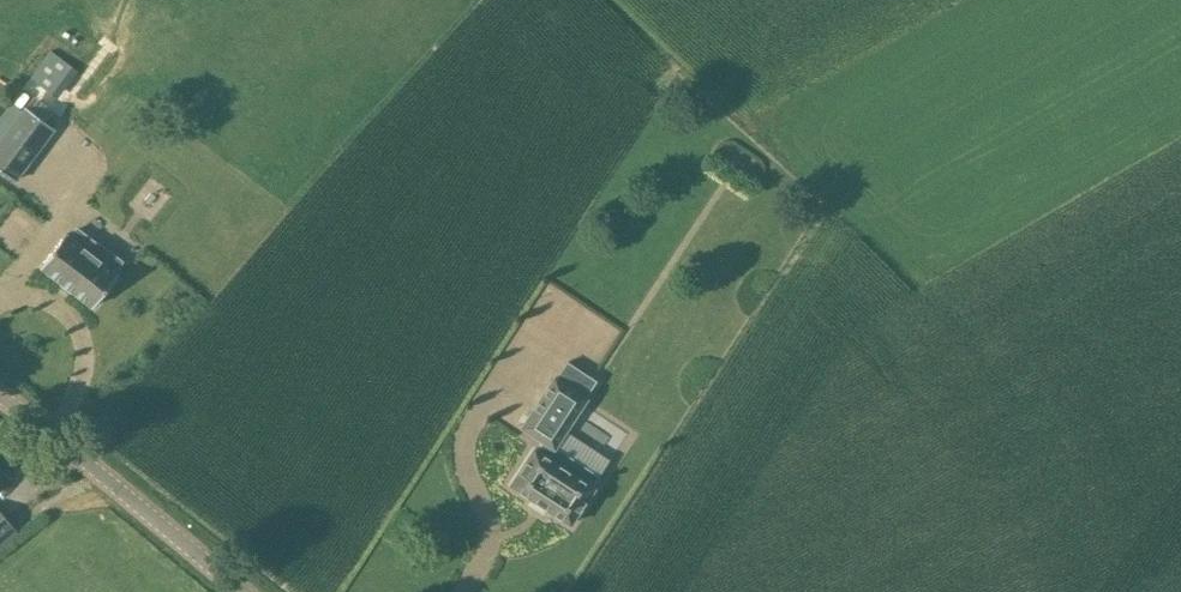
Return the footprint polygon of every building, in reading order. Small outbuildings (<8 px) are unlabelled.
[(49,53),(30,78),(50,93),(69,67),(49,53)] [(18,180),(56,129),(25,105),(0,139),(0,167),(18,180)] [(41,267),(93,307),(118,275),(66,235),(41,267)] [(534,449),(510,485),(570,524),(594,488),(592,487),(573,475),(579,465),(554,449),(566,431),(587,399),(585,398),(596,381),(567,362),(556,379),(554,378),(522,428),(544,442),(538,451),(534,449)] [(17,534),(6,523),(9,520),(0,511),(0,549),(17,534)]
